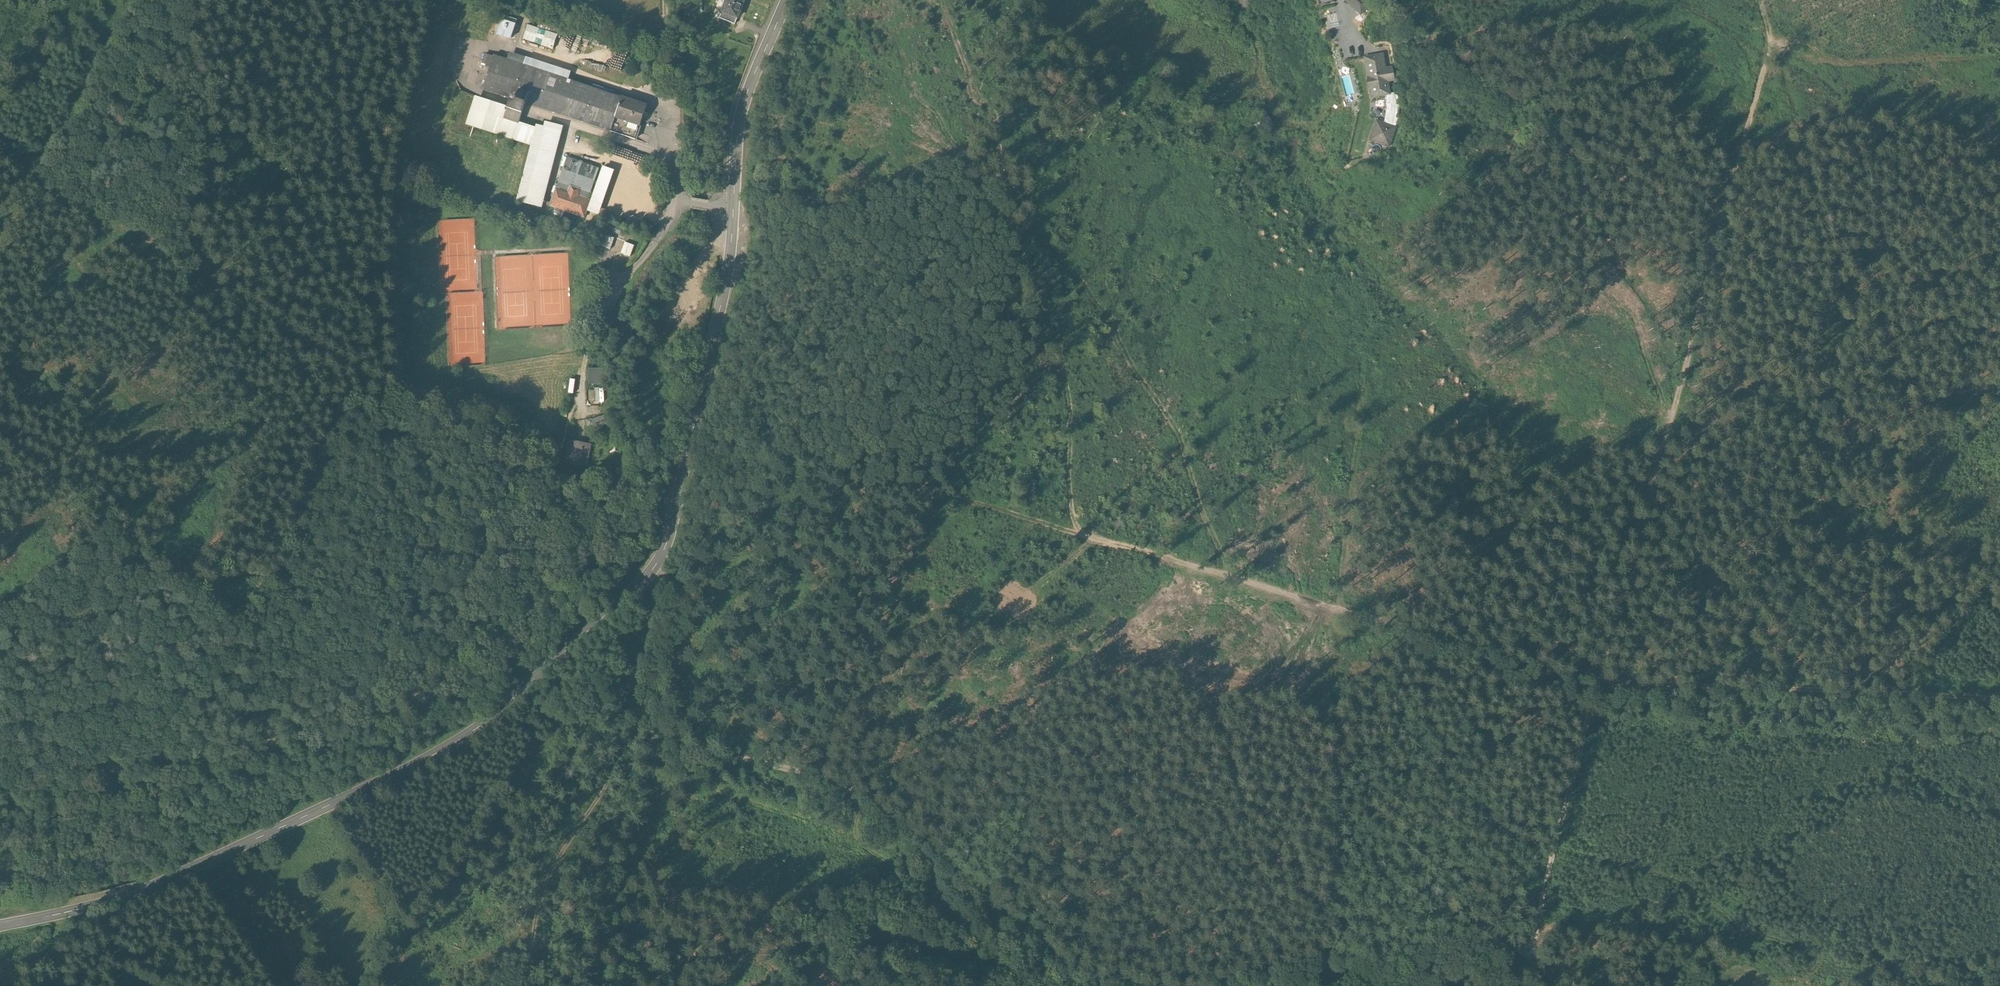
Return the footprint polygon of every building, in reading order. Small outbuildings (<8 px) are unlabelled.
[(721,13),(737,19),(744,1),(742,1),(743,0),(726,0),(721,13)] [(1360,14),(1369,5),(1364,0),(1346,0),(1360,14)] [(734,25),(737,19),(721,13),(719,19),(734,25)] [(496,34),(511,39),(518,19),(503,14),(496,34)] [(492,67),(484,91),(510,99),(524,104),(610,131),(614,118),(621,98),(523,67),(526,58),(510,52),(508,58),(495,54),(495,55),(486,52),(482,64),(492,67)] [(1388,81),(1386,70),(1384,55),(1366,58),(1372,97),(1385,95),(1386,101),(1386,112),(1386,118),(1384,124),(1376,121),(1368,143),(1388,150),(1399,119),(1400,105),(1398,93),(1391,94),(1388,81)] [(1386,70),(1388,81),(1395,80),(1393,69),(1386,70)] [(507,106),(475,96),(466,125),(533,146),(515,200),(539,207),(564,128),(545,122),(544,127),(537,125),(536,128),(518,122),(518,123),(503,119),(507,106)] [(646,106),(621,98),(614,118),(639,126),(646,106)] [(510,99),(507,106),(503,119),(518,123),(518,122),(524,104),(510,99)] [(1273,123),(1258,104),(1253,109),(1268,128),(1273,123)] [(568,157),(557,189),(568,193),(571,187),(581,190),(579,196),(591,200),(602,169),(568,157)] [(602,169),(591,200),(587,211),(598,215),(614,170),(603,167),(602,169)] [(557,189),(551,207),(585,219),(587,211),(591,200),(579,196),(581,190),(571,187),(568,193),(557,189)] [(632,241),(606,232),(602,245),(613,248),(628,253),(632,241)] [(600,369),(589,369),(589,384),(600,384),(600,369)] [(603,416),(592,420),(595,429),(606,425),(603,416)] [(591,445),(571,440),(565,460),(586,465),(591,445)] [(1592,719),(1591,734),(1598,735),(1599,720),(1592,719)]
